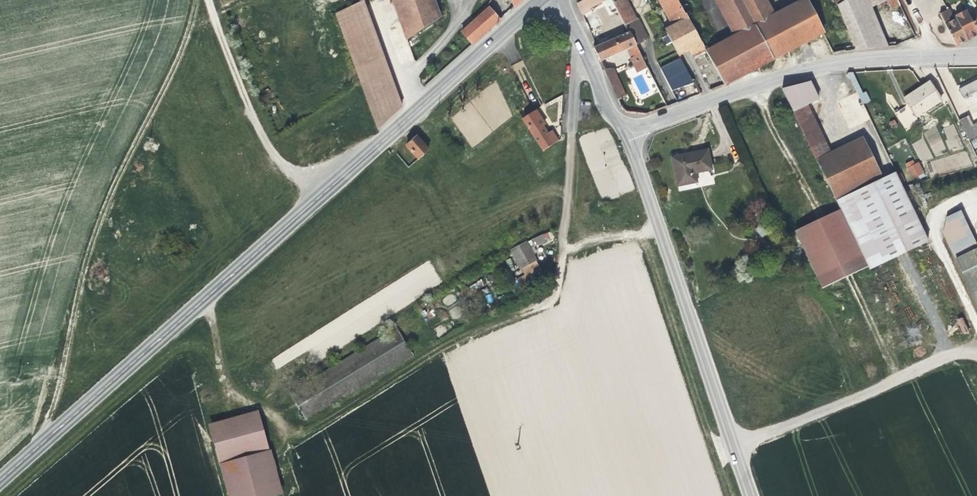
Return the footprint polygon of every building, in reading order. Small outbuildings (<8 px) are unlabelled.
[(407,39),(440,18),(434,0),(392,0),(407,39)] [(611,0),(584,0),(577,3),(582,15),(591,10),(590,8),(602,2),(605,8),(613,4),(611,0)] [(613,4),(628,32),(635,46),(648,39),(637,17),(635,18),(626,0),(611,0),(613,4)] [(689,18),(684,13),(677,0),(660,0),(669,17),(674,26),(665,30),(678,55),(689,49),(702,43),(689,18)] [(684,13),(689,11),(683,0),(677,0),(684,13)] [(741,0),(737,0),(724,6),(739,35),(755,26),(748,13),(741,0)] [(761,0),(741,0),(748,13),(764,4),(761,0)] [(806,0),(791,0),(794,5),(771,18),(755,26),(773,60),(823,33),(806,0)] [(870,8),(885,0),(844,0),(835,5),(837,7),(855,50),(888,47),(870,8)] [(897,0),(886,0),(891,8),(900,6),(897,0)] [(402,107),(363,1),(336,16),(377,129),(402,107)] [(755,26),(771,18),(764,4),(748,13),(755,26)] [(472,44),(499,20),(489,8),(485,11),(477,19),(461,33),(472,44)] [(477,19),(485,11),(484,9),(478,14),(475,17),(477,19)] [(969,17),(966,11),(955,17),(956,19),(954,21),(948,9),(939,14),(945,25),(956,46),(971,37),(976,34),(976,32),(969,17)] [(773,60),(755,26),(739,35),(707,52),(724,85),(773,60)] [(601,41),(595,28),(589,31),(595,44),(601,41)] [(627,49),(635,46),(628,32),(596,47),(593,48),(599,62),(627,49)] [(693,57),(706,50),(702,43),(689,49),(693,57)] [(408,45),(403,47),(408,61),(414,59),(408,45)] [(640,55),(635,46),(627,49),(631,59),(633,62),(637,60),(635,57),(640,55)] [(646,67),(640,55),(635,57),(637,60),(633,62),(637,72),(646,67)] [(692,82),(681,58),(661,68),(672,91),(684,86),(692,82)] [(625,96),(614,71),(605,75),(617,100),(625,96)] [(870,101),(866,92),(862,94),(852,73),(847,73),(863,105),(870,101)] [(818,99),(810,81),(782,89),(793,113),(807,106),(806,105),(810,103),(818,99)] [(976,102),(976,81),(970,85),(959,90),(967,107),(976,102)] [(941,100),(929,82),(904,99),(910,109),(912,112),(916,117),(941,100)] [(810,103),(793,113),(816,158),(831,149),(810,103)] [(718,109),(727,127),(735,124),(726,105),(718,109)] [(545,130),(542,127),(545,125),(535,111),(522,119),(543,151),(558,141),(551,131),(547,134),(545,130)] [(976,136),(976,122),(972,125),(968,116),(959,120),(968,140),(976,136)] [(951,151),(963,146),(953,124),(942,128),(951,151)] [(611,125),(579,136),(600,201),(632,191),(611,125)] [(924,131),(934,155),(946,151),(936,126),(924,131)] [(428,150),(422,143),(424,141),(419,135),(413,140),(406,145),(418,159),(428,150)] [(831,149),(816,158),(836,199),(883,177),(864,135),(831,149)] [(711,169),(707,150),(688,154),(688,156),(686,156),(683,157),(683,156),(672,158),(677,185),(696,181),(694,173),(711,169)] [(923,173),(917,163),(914,165),(912,161),(905,164),(913,179),(923,173)] [(883,177),(836,199),(841,207),(868,268),(870,270),(930,240),(895,171),(883,177)] [(868,268),(841,207),(795,232),(822,289),(848,277),(868,268)] [(959,211),(947,217),(944,234),(976,304),(976,247),(959,211)] [(534,259),(525,242),(511,250),(529,283),(543,275),(534,259)] [(533,290),(547,282),(543,275),(529,283),(533,290)] [(391,290),(270,354),(276,367),(317,345),(322,354),(409,308),(400,293),(394,296),(391,290)] [(306,421),(413,355),(397,328),(290,393),(306,421)] [(259,411),(209,425),(228,495),(276,495),(283,494),(259,411)]
